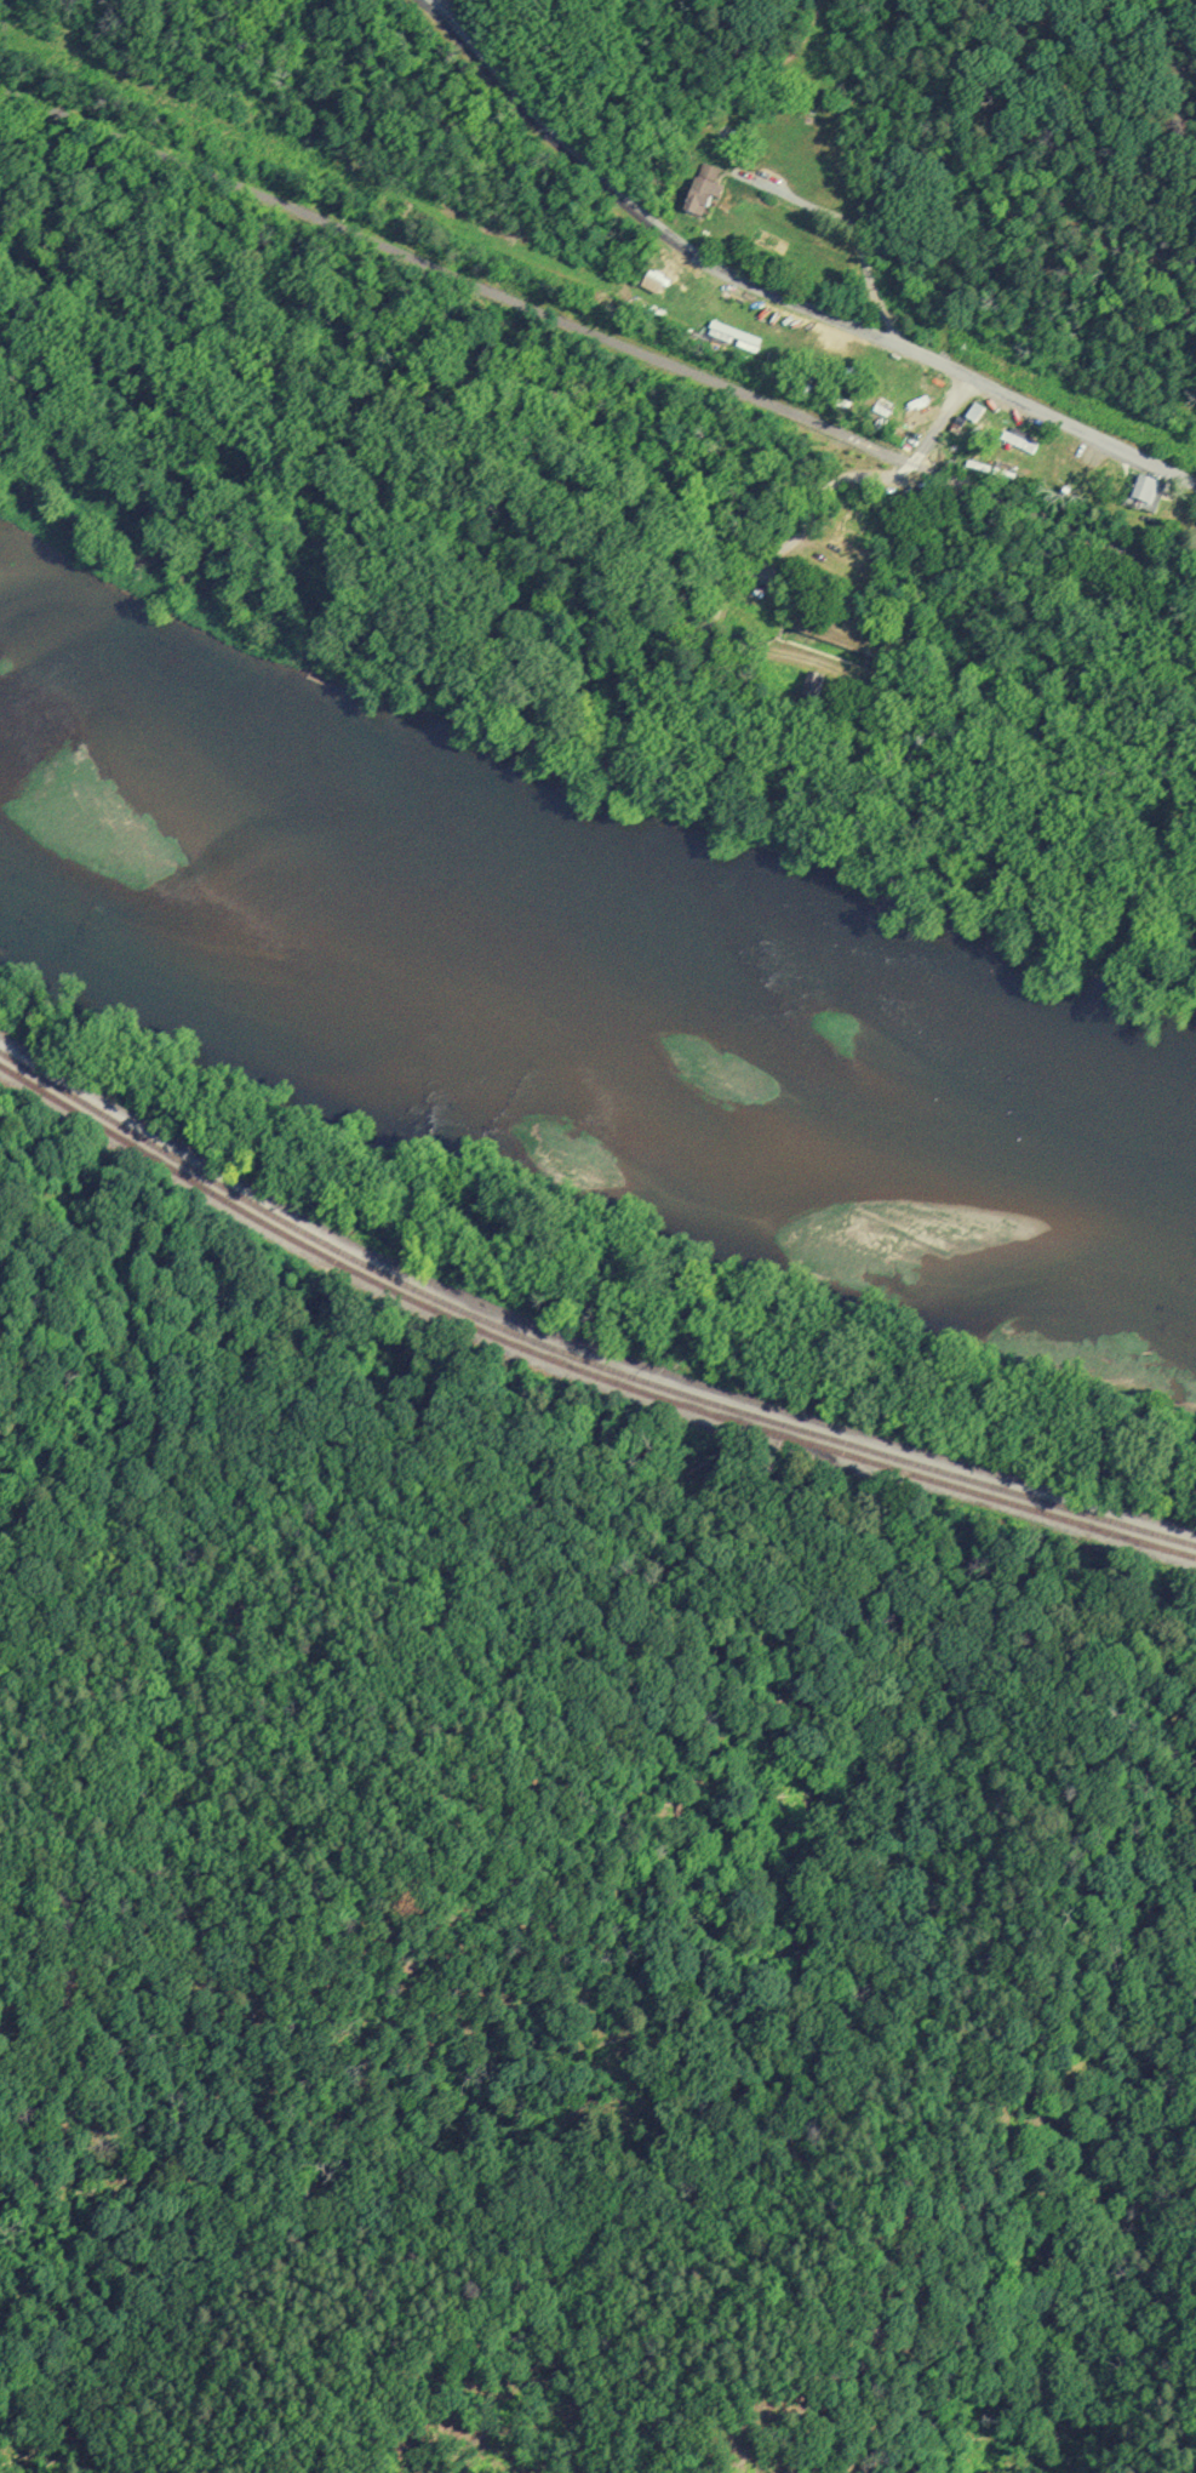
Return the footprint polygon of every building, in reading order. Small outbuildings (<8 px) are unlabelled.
[(688,209),(715,218),(726,184),(718,181),(723,166),(705,160),(688,209)] [(1035,453),(1042,438),(1007,421),(1000,436),(1035,453)] [(1125,503),(1155,512),(1165,477),(1136,468),(1125,503)] [(808,675),(801,697),(817,702),(824,680),(808,675)]
